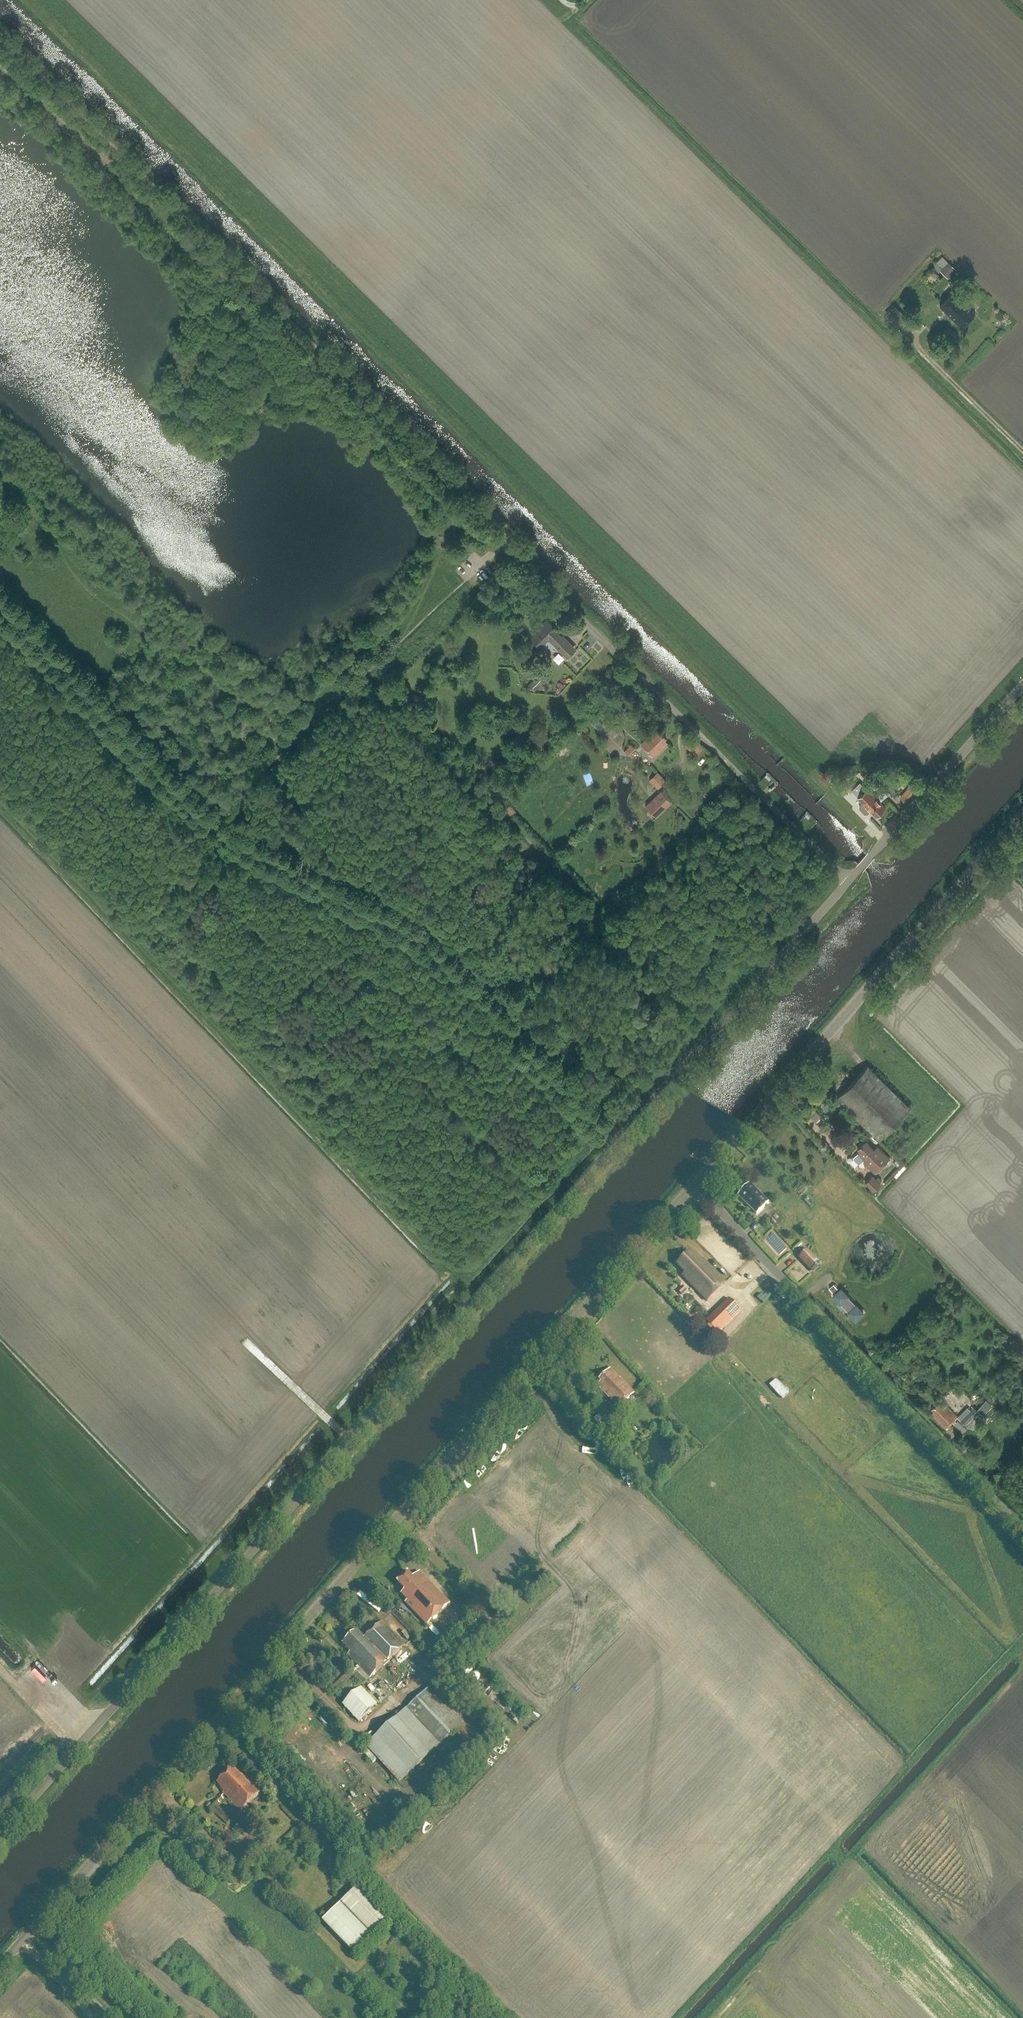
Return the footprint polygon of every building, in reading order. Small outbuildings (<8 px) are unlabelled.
[(948,278),(956,270),(949,262),(948,263),(942,257),(937,262),(943,268),(940,271),(948,278)] [(951,317),(965,303),(954,292),(940,306),(951,317)] [(965,303),(951,317),(961,327),(975,313),(965,303)] [(956,335),(948,327),(942,333),(950,341),(956,335)] [(927,356),(932,355),(924,329),(920,330),(927,356)] [(547,620),(528,639),(535,646),(535,650),(549,651),(559,650),(568,658),(576,649),(562,635),(560,637),(554,631),(557,629),(547,620)] [(528,686),(534,692),(543,683),(537,677),(528,686)] [(594,725),(601,732),(604,728),(597,721),(594,725)] [(654,757),(667,743),(664,740),(666,739),(657,729),(642,745),(654,757)] [(692,737),(685,744),(696,756),(703,748),(692,737)] [(629,755),(636,749),(632,745),(625,751),(629,755)] [(666,781),(658,773),(650,782),(658,790),(666,781)] [(874,789),(879,784),(869,774),(865,779),(874,789)] [(868,789),(858,798),(863,803),(860,806),(861,808),(864,812),(868,808),(877,817),(887,808),(868,789)] [(661,791),(646,806),(657,817),(672,802),(661,791)] [(869,1066),(838,1098),(880,1140),(912,1108),(869,1066)] [(875,1173),(889,1159),(877,1147),(874,1151),(866,1142),(858,1149),(861,1152),(859,1154),(865,1159),(863,1161),(875,1173)] [(872,1176),(865,1184),(873,1192),(881,1184),(872,1176)] [(750,1186),(738,1197),(757,1216),(769,1205),(750,1186)] [(798,1259),(811,1273),(820,1264),(807,1251),(798,1259)] [(689,1254),(677,1266),(685,1275),(682,1277),(707,1303),(726,1285),(703,1262),(697,1262),(689,1254)] [(856,1320),(863,1313),(841,1289),(833,1296),(856,1320)] [(728,1299),(704,1322),(718,1336),(741,1313),(728,1299)] [(619,1409),(634,1394),(620,1380),(620,1381),(610,1371),(600,1381),(602,1383),(599,1386),(601,1389),(600,1390),(619,1409)] [(977,1409),(985,1416),(997,1403),(989,1396),(977,1409)] [(946,1429),(958,1417),(941,1400),(931,1409),(934,1412),(931,1414),(946,1429)] [(614,1418),(618,1414),(610,1405),(605,1409),(614,1418)] [(966,1426),(975,1416),(971,1411),(961,1421),(966,1426)] [(427,1627),(450,1605),(419,1573),(413,1580),(408,1575),(398,1584),(405,1592),(401,1596),(407,1602),(406,1604),(427,1627)] [(370,1680),(405,1647),(382,1623),(364,1639),(357,1632),(343,1645),(351,1653),(348,1656),(370,1680)] [(407,1710),(366,1748),(399,1785),(440,1747),(455,1734),(474,1756),(496,1736),(465,1702),(461,1704),(440,1681),(407,1710)] [(361,1690),(343,1707),(359,1723),(376,1707),(361,1690)] [(241,1812),(260,1794),(246,1779),(241,1777),(233,1769),(217,1784),(225,1792),(223,1794),(241,1812)] [(235,1831),(243,1835),(248,1827),(240,1823),(235,1831)] [(374,1937),(391,1921),(358,1888),(341,1904),(374,1937)] [(355,1957),(374,1937),(341,1904),(322,1923),(355,1957)]
